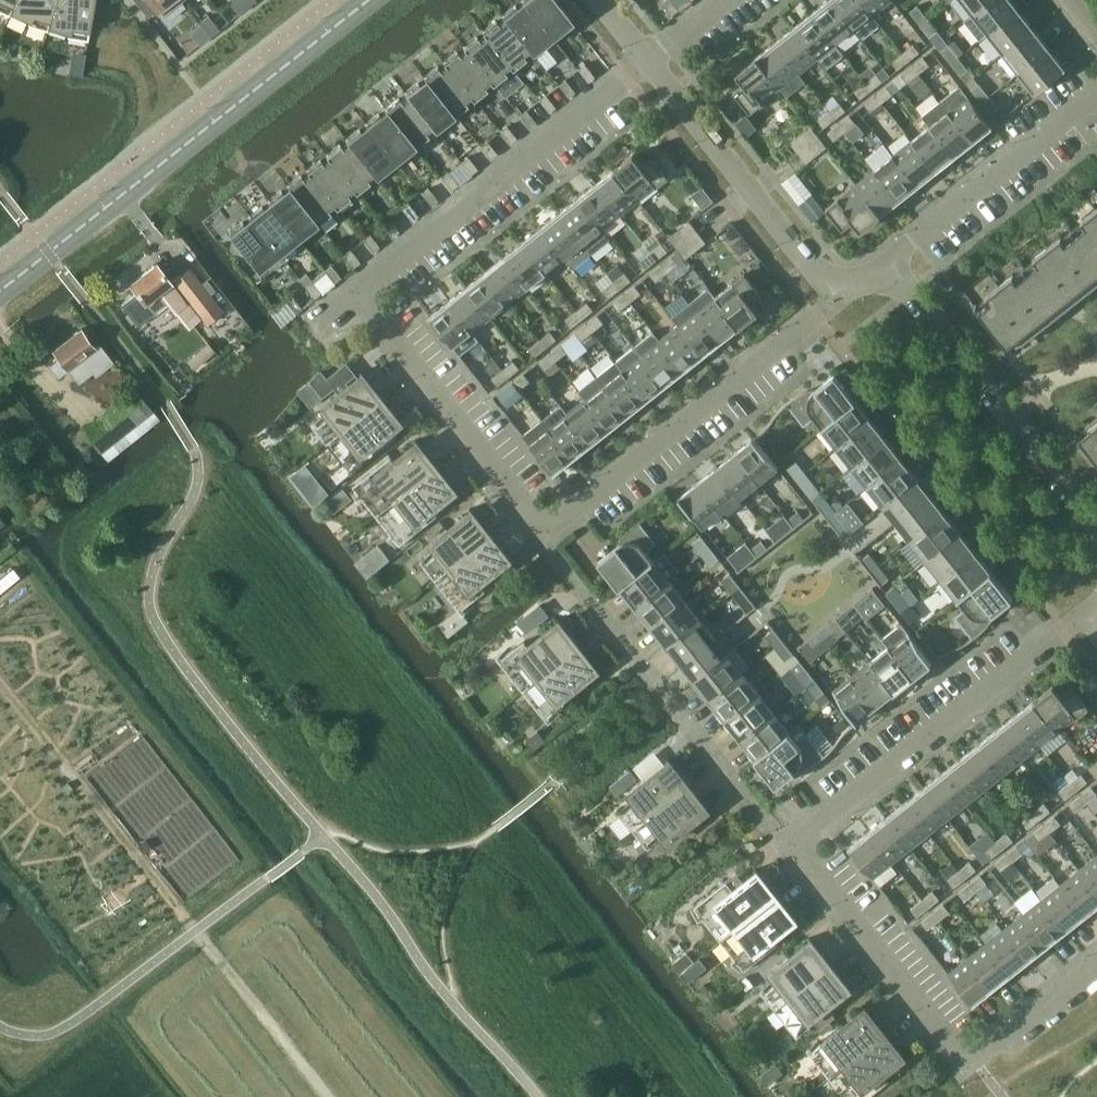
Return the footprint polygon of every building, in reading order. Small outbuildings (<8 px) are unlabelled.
[(11,10),(16,0),(0,0),(0,9),(9,13),(11,10)] [(49,26),(57,0),(16,0),(11,10),(29,19),(28,22),(48,28),(49,26)] [(88,38),(95,0),(57,0),(49,26),(69,32),(68,35),(88,38)] [(148,15),(158,7),(164,14),(181,0),(136,0),(148,15)] [(244,0),(230,0),(239,12),(248,5),(244,0)] [(533,51),(545,41),(543,38),(549,34),(551,37),(552,35),(524,0),(522,0),(523,2),(518,6),(516,3),(503,13),(533,51)] [(552,35),(565,26),(563,23),(571,17),(557,0),(524,0),(552,35)] [(672,14),(679,8),(673,0),(665,0),(663,1),(672,14)] [(832,0),(826,0),(812,12),(836,43),(854,28),(832,0)] [(854,28),(861,36),(879,22),(873,13),(862,0),(832,0),(854,28)] [(873,13),(890,0),(862,0),(873,13)] [(989,0),(964,0),(973,12),(989,0)] [(1013,0),(989,0),(973,12),(965,19),(980,39),(989,32),(1019,8),(1013,0)] [(911,10),(921,23),(928,16),(918,4),(911,10)] [(989,32),(1004,51),(1035,27),(1019,8),(989,32)] [(844,53),(836,43),(812,12),(793,26),(818,57),(826,67),(844,53)] [(484,29),(513,66),(526,56),(524,54),(529,49),(532,52),(533,51),(503,13),(502,14),(504,17),(498,21),(496,19),(484,29)] [(211,34),(219,28),(209,14),(200,21),(211,34)] [(931,35),(938,29),(928,16),(921,23),(931,35)] [(211,34),(200,21),(191,27),(202,41),(211,34)] [(818,57),(793,26),(775,41),(799,72),(818,57)] [(1004,51),(1020,71),(1050,47),(1035,27),(1004,51)] [(464,44),(494,82),(506,72),(504,69),(510,65),(512,67),(513,66),(484,29),(482,30),(484,32),(479,37),(477,34),(464,44)] [(756,55),(781,86),(787,94),(806,80),(799,72),(775,41),(756,55)] [(909,59),(920,50),(914,42),(903,51),(909,59)] [(959,55),(949,43),(941,49),(951,61),(959,55)] [(444,60),(474,97),(487,87),(485,84),(490,80),(493,83),(494,82),(464,44),(463,45),(465,48),(459,52),(457,50),(444,60)] [(1035,91),(1066,67),(1050,47),(1020,71),(1035,91)] [(72,51),(68,75),(82,77),(86,53),(72,51)] [(898,68),(909,59),(903,51),(892,60),(898,68)] [(751,110),(781,86),(756,55),(737,71),(745,81),(735,89),(751,110)] [(961,74),(969,68),(959,55),(951,61),(961,74)] [(924,56),(913,64),(920,72),(931,64),(924,56)] [(425,75),(455,113),(467,103),(465,100),(471,95),(473,98),(474,97),(444,60),(443,61),(445,63),(440,68),(438,65),(425,75)] [(578,68),(588,81),(595,75),(585,63),(578,68)] [(913,64),(902,73),(909,81),(920,72),(913,64)] [(877,72),(866,80),(872,88),(883,80),(877,72)] [(405,91),(435,128),(448,118),(446,115),(451,111),(454,114),(455,113),(425,75),(424,76),(426,79),(420,83),(418,81),(405,91)] [(559,84),(568,96),(575,91),(566,78),(559,84)] [(855,89),(861,97),(872,88),(866,80),(855,89)] [(973,89),(983,102),(990,95),(980,83),(973,89)] [(961,84),(941,100),(974,140),(993,125),(961,84)] [(894,93),(887,85),(876,94),(883,102),(894,93)] [(386,106),(416,144),(428,134),(426,131),(432,126),(434,129),(435,128),(405,91),(404,92),(406,94),(401,99),(399,96),(386,106)] [(539,99),(549,112),(556,106),(546,94),(539,99)] [(872,110),(883,102),(876,94),(865,102),(872,110)] [(990,95),(983,102),(992,114),(1000,108),(990,95)] [(923,114),(931,124),(955,155),(974,140),(941,100),(923,114)] [(835,118),(846,109),(840,101),(829,110),(835,118)] [(366,122),(396,159),(409,149),(407,146),(412,142),(415,145),(416,144),(386,106),(385,107),(387,110),(381,114),(379,111),(366,122)] [(520,114),(530,127),(536,121),(527,109),(520,114)] [(824,126),(835,118),(829,110),(818,118),(824,126)] [(850,114),(839,123),(846,131),(857,122),(850,114)] [(758,129),(747,115),(737,123),(747,137),(758,129)] [(347,137),(376,175),(389,164),(387,162),(393,157),(395,160),(396,159),(366,122),(365,122),(367,125),(362,130),(360,127),(347,137)] [(835,140),(846,131),(839,123),(828,132),(835,140)] [(500,130),(510,142),(517,137),(507,124),(500,130)] [(790,140),(798,151),(819,135),(811,124),(790,140)] [(931,124),(912,139),(937,170),(955,155),(931,124)] [(819,135),(798,151),(807,162),(827,145),(819,135)] [(327,152),(357,190),(370,180),(368,177),(373,173),(375,175),(376,175),(347,137),(346,138),(348,140),(342,145),(340,142),(327,152)] [(912,139),(894,154),(918,184),(937,170),(912,139)] [(481,145),(491,158),(497,152),(488,140),(481,145)] [(308,168),(337,206),(350,195),(348,192),(354,188),(356,191),(357,190),(327,152),(326,153),(328,156),(323,160),(320,158),(308,168)] [(639,198),(669,175),(653,154),(642,162),(634,152),(615,167),(639,198)] [(894,154),(875,168),(900,199),(918,184),(894,154)] [(461,161),(471,173),(478,168),(468,155),(461,161)] [(596,182),(621,213),(639,198),(615,167),(596,182)] [(288,183),(318,221),(331,211),(329,208),(334,203),(336,206),(337,206),(308,168),(307,169),(309,171),(303,176),(301,173),(288,183)] [(900,199),(875,168),(857,183),(881,214),(900,199)] [(442,176),(451,189),(458,183),(448,171),(442,176)] [(602,227),(621,213),(596,182),(578,197),(602,227)] [(269,199),(298,236),(311,226),(309,223),(315,219),(317,222),(318,221),(288,183),(287,184),(289,187),(284,191),(281,189),(269,199)] [(862,229),(881,214),(857,183),(827,206),(844,227),(854,219),(862,229)] [(422,192),(431,204),(438,199),(428,187),(422,192)] [(578,197),(559,211),(590,251),(609,236),(578,197)] [(249,214),(279,252),(292,242),(289,239),(295,234),(297,237),(298,236),(269,199),(268,200),(270,202),(264,207),(262,204),(249,214)] [(402,207),(412,220),(419,214),(409,202),(402,207)] [(1000,284),(975,304),(1008,345),(1096,275),(1096,207),(1000,284)] [(590,251),(559,211),(541,226),(565,257),(572,266),(590,251)] [(278,253),(279,252),(249,214),(248,215),(250,218),(245,222),(242,219),(229,230),(259,268),(272,257),(270,254),(276,250),(278,253)] [(383,223),(392,235),(399,230),(390,218),(383,223)] [(669,236),(677,246),(698,230),(690,220),(669,236)] [(541,226),(522,241),(546,272),(565,257),(541,226)] [(706,241),(698,230),(677,246),(686,257),(706,241)] [(363,238),(373,251),(380,245),(370,233),(363,238)] [(742,238),(733,245),(740,254),(749,247),(742,238)] [(546,272),(522,241),(504,256),(528,286),(546,272)] [(661,243),(650,252),(657,260),(668,251),(661,243)] [(344,254),(354,266),(360,261),(351,249),(344,254)] [(639,261),(646,269),(657,260),(650,252),(639,261)] [(528,286),(503,256),(485,270),(509,301),(528,286)] [(678,264),(672,256),(661,265),(667,273),(678,264)] [(759,262),(750,270),(757,278),(766,270),(759,262)] [(156,263),(131,284),(137,292),(121,304),(139,326),(171,301),(178,309),(186,320),(188,318),(193,324),(201,318),(156,263)] [(324,269),(334,282),(341,276),(331,264),(324,269)] [(661,265),(650,273),(656,281),(667,273),(661,265)] [(189,268),(173,280),(202,317),(207,323),(223,310),(211,296),(189,268)] [(509,301),(485,270),(466,285),(491,316),(509,301)] [(745,271),(715,295),(740,326),(759,310),(751,300),(761,292),(745,271)] [(624,272),(613,281),(620,289),(631,280),(624,272)] [(305,285),(314,297),(321,292),(311,279),(305,285)] [(602,290),(609,298),(620,289),(613,281),(602,290)] [(466,285),(448,299),(472,330),(491,316),(466,285)] [(635,285),(624,294),(630,302),(641,293),(635,285)] [(708,286),(690,300),(721,340),(740,326),(715,295),(708,286)] [(630,302),(624,294),(613,303),(619,311),(630,302)] [(285,300),(295,313),(302,307),(292,295),(285,300)] [(429,315),(453,346),(460,354),(479,339),(472,330),(448,299),(429,315)] [(671,315),(679,324),(703,355),(721,340),(690,300),(671,315)] [(587,302),(576,311),(582,319),(593,310),(587,302)] [(571,327),(582,319),(576,311),(565,319),(571,327)] [(597,314),(586,323),(592,331),(603,322),(597,314)] [(586,323),(574,332),(581,340),(592,331),(586,323)] [(703,355),(679,324),(660,339),(684,369),(703,355)] [(97,348),(96,348),(80,329),(54,350),(59,357),(49,365),(58,377),(68,369),(79,383),(92,373),(96,377),(114,362),(99,345),(96,347),(97,348)] [(684,369),(660,339),(653,330),(634,344),(641,353),(666,384),(684,369)] [(550,331),(539,340),(545,348),(556,339),(550,331)] [(528,349),(534,357),(545,348),(539,340),(528,349)] [(209,344),(189,360),(195,368),(215,352),(209,344)] [(566,352),(560,344),(549,352),(555,360),(566,352)] [(544,369),(555,360),(549,352),(538,361),(544,369)] [(641,353),(623,368),(647,399),(666,384),(641,353)] [(502,368),(509,376),(520,367),(513,359),(502,368)] [(615,359),(597,374),(628,414),(647,399),(623,368),(615,359)] [(491,377),(497,385),(509,376),(502,368),(491,377)] [(322,370),(319,370),(310,380),(323,397),(335,387),(322,370)] [(326,442),(383,398),(362,370),(361,371),(363,374),(323,405),(330,415),(315,427),(326,442)] [(530,380),(524,372),(513,381),(519,389),(530,380)] [(835,372),(816,388),(815,388),(811,388),(807,389),(802,391),(799,393),(796,395),(790,400),(787,402),(804,425),(815,417),(823,427),(857,400),(835,372)] [(578,388),(586,398),(610,428),(628,414),(597,374),(578,388)] [(518,389),(519,389),(513,381),(497,393),(508,407),(523,395),(518,389)] [(101,452),(153,411),(135,387),(82,428),(101,452)] [(404,425),(383,398),(326,442),(338,457),(354,445),(362,455),(401,423),(403,425),(404,425)] [(567,412),(592,443),(610,428),(586,398),(567,412)] [(872,419),(865,411),(857,400),(823,427),(838,446),(872,419)] [(573,458),(592,443),(567,412),(560,403),(542,418),(573,458)] [(573,458),(542,418),(522,433),(554,473),(573,458)] [(887,438),(872,419),(838,446),(853,465),(887,438)] [(1080,436),(1096,458),(1096,422),(1080,436)] [(779,467),(755,436),(735,451),(760,482),(779,467)] [(903,457),(896,449),(887,438),(853,465),(868,484),(903,457)] [(417,442),(395,460),(391,455),(352,485),(376,515),(437,466),(416,439),(415,440),(417,442)] [(760,482),(735,451),(717,466),(741,497),(760,482)] [(920,479),(903,457),(868,484),(884,505),(918,479),(919,480),(920,479)] [(797,479),(805,472),(796,461),(788,467),(797,479)] [(306,465),(293,474),(315,501),(327,492),(306,465)] [(437,466),(376,515),(400,545),(439,514),(434,508),(456,491),(458,494),(459,493),(437,466)] [(717,466),(699,480),(723,511),(741,497),(717,466)] [(806,490),(814,484),(805,472),(797,479),(806,490)] [(679,496),(704,526),(723,511),(699,480),(679,496)] [(942,516),(946,512),(929,491),(928,491),(929,493),(896,519),(912,540),(942,516)] [(828,517),(836,511),(825,498),(817,504),(828,517)] [(435,579),(491,534),(470,507),(469,508),(471,510),(431,542),(439,552),(423,564),(435,579)] [(788,519),(795,527),(805,518),(799,510),(788,519)] [(836,511),(828,517),(838,530),(846,524),(836,511)] [(946,512),(942,516),(912,540),(927,559),(961,532),(946,512)] [(620,586),(654,559),(646,550),(657,542),(639,519),(635,522),(629,527),(624,532),(623,534),(621,537),(619,540),(618,544),(598,560),(620,586)] [(778,527),(784,535),(795,527),(788,519),(778,527)] [(972,554),(976,551),(961,532),(927,559),(942,578),(972,554)] [(513,561),(491,534),(435,579),(460,610),(486,590),(480,583),(510,559),(512,562),(513,561)] [(702,553),(710,547),(701,535),(693,542),(702,553)] [(752,548),(758,556),(768,548),(762,539),(752,548)] [(370,574),(389,559),(378,545),(359,560),(370,574)] [(710,547),(702,553),(711,564),(719,558),(710,547)] [(758,556),(752,548),(741,556),(748,564),(758,556)] [(976,551),(972,554),(942,578),(957,597),(992,570),(976,551)] [(869,553),(861,559),(871,572),(879,565),(869,553)] [(620,586),(635,606),(669,579),(654,559),(620,586)] [(871,572),(881,585),(889,578),(879,565),(871,572)] [(994,613),(1001,608),(1013,598),(992,570),(957,597),(966,607),(955,615),(973,638),(976,636),(983,630),(985,628),(990,622),(992,619),(994,613)] [(733,592),(741,585),(731,573),(723,579),(733,592)] [(635,606),(651,625),(685,598),(669,579),(635,606)] [(741,585),(733,592),(743,605),(751,598),(741,585)] [(864,593),(854,602),(860,610),(871,602),(864,593)] [(893,599),(902,611),(910,604),(901,593),(893,599)] [(651,625),(666,645),(700,618),(685,598),(651,625)] [(850,618),(860,610),(854,602),(844,610),(850,618)] [(902,611),(911,622),(919,616),(910,604),(902,611)] [(456,610),(438,624),(448,636),(466,622),(456,610)] [(522,690),(579,645),(558,618),(557,619),(559,621),(529,645),(525,639),(499,660),(522,690)] [(666,645),(673,653),(683,667),(684,666),(683,664),(716,638),(700,618),(666,645)] [(933,661),(908,631),(902,622),(883,637),(889,646),(914,677),(933,661)] [(834,631),(828,623),(823,624),(817,631),(824,639),(834,631)] [(766,634),(776,647),(784,640),(774,628),(766,634)] [(817,631),(807,639),(813,647),(824,639),(817,631)] [(787,659),(795,653),(784,640),(776,647),(787,659)] [(579,645),(522,690),(534,705),(550,693),(558,702),(598,670),(599,673),(600,672),(579,645)] [(713,697),(744,673),(752,666),(736,646),(694,679),(693,677),(692,678),(709,700),(713,697)] [(871,661),(895,691),(914,677),(889,646),(871,661)] [(871,661),(852,675),(877,706),(895,691),(871,661)] [(798,673),(807,685),(815,678),(806,667),(798,673)] [(744,673),(713,697),(709,700),(725,719),(759,692),(744,673)] [(852,675),(833,690),(858,721),(877,706),(852,675)] [(824,690),(815,678),(807,685),(816,696),(824,690)] [(1055,683),(1035,699),(1060,729),(1089,706),(1073,685),(1063,694),(1055,683)] [(740,738),(744,735),(774,711),(759,692),(725,719),(740,738)] [(1035,699),(1017,713),(1041,744),(1060,729),(1035,699)] [(744,735),(740,738),(755,757),(789,730),(774,711),(744,735)] [(1017,713),(998,728),(1023,759),(1041,744),(1017,713)] [(998,728),(980,742),(1004,773),(1023,759),(998,728)] [(537,730),(525,739),(534,750),(545,741),(537,730)] [(777,785),(796,770),(802,769),(805,768),(810,766),(816,762),(822,758),(825,755),(807,732),(797,740),(789,730),(755,757),(777,785)] [(980,742),(961,757),(985,788),(1004,773),(980,742)] [(961,757),(942,772),(967,803),(985,788),(961,757)] [(689,785),(668,758),(667,758),(669,761),(629,793),(637,802),(621,815),(633,830),(689,785)] [(1096,777),(1096,760),(1089,766),(1096,777)] [(630,769),(609,785),(617,794),(637,778),(630,769)] [(942,772),(924,787),(948,818),(967,803),(942,772)] [(1077,789),(1088,781),(1081,773),(1070,781),(1077,789)] [(1060,790),(1066,798),(1077,789),(1070,781),(1060,790)] [(689,785),(633,830),(645,845),(661,832),(668,842),(708,810),(710,812),(711,812),(689,785)] [(1092,786),(1081,794),(1087,802),(1096,795),(1096,792),(1092,786)] [(924,787),(905,801),(930,832),(948,818),(924,787)] [(1087,802),(1081,794),(1070,803),(1076,811),(1087,802)] [(905,801),(887,816),(911,847),(930,832),(905,801)] [(1040,819),(1051,810),(1044,802),(1034,811),(1040,819)] [(1040,819),(1034,811),(1023,819),(1029,827),(1040,819)] [(1061,823),(1055,815),(1044,824),(1050,832),(1061,823)] [(911,847),(887,816),(869,831),(893,861),(911,847)] [(1044,824),(1033,832),(1040,840),(1050,832),(1044,824)] [(893,861),(869,831),(849,846),(873,877),(893,861)] [(996,840),(1002,848),(1013,840),(1007,832),(996,840)] [(1002,848),(996,840),(985,849),(991,857),(1002,848)] [(1017,845),(1007,853),(1013,861),(1024,853),(1017,845)] [(1007,853),(996,862),(1002,870),(1013,861),(1007,853)] [(1080,869),(1096,891),(1096,856),(1080,869)] [(965,877),(976,869),(970,861),(959,869),(965,877)] [(721,940),(777,896),(756,868),(755,869),(757,872),(735,889),(727,879),(694,906),(721,940)] [(965,877),(959,869),(948,878),(955,886),(965,877)] [(1061,884),(1086,915),(1096,906),(1096,891),(1080,869),(1061,884)] [(987,882),(981,874),(970,882),(976,890),(987,882)] [(976,890),(970,882),(959,891),(965,899),(976,890)] [(1086,915),(1061,884),(1042,899),(1067,930),(1086,915)] [(929,907),(940,898),(933,890),(922,898),(929,907)] [(798,923),(799,922),(777,896),(721,940),(744,970),(778,943),(774,938),(796,921),(798,923)] [(929,907),(922,898),(911,907),(918,915),(929,907)] [(1067,930),(1042,899),(1024,913),(1048,944),(1067,930)] [(933,912),(939,920),(950,911),(944,903),(933,912)] [(933,912),(922,920),(928,928),(939,920),(933,912)] [(1048,944),(1024,913),(1006,928),(1030,959),(1048,944)] [(1030,959),(1006,928),(987,943),(1012,973),(1030,959)] [(831,964),(810,937),(809,938),(811,940),(771,972),(778,981),(763,994),(775,1009),(831,964)] [(987,943),(969,957),(993,988),(1012,973),(987,943)] [(677,958),(672,962),(680,972),(694,961),(686,951),(677,958)] [(694,961),(680,972),(688,982),(706,967),(699,957),(694,961)] [(993,988),(969,957),(949,972),(974,1003),(993,988)] [(775,1009),(787,1024),(794,1033),(850,989),(852,992),(853,991),(831,964),(775,1009)] [(829,1077),(885,1032),(864,1005),(863,1006),(865,1008),(809,1053),(829,1077)] [(885,1032),(829,1077),(845,1096),(869,1096),(892,1078),(886,1072),(904,1058),(906,1060),(907,1059),(885,1032)] [(776,1063),(760,1076),(767,1086),(783,1073),(776,1063)]
